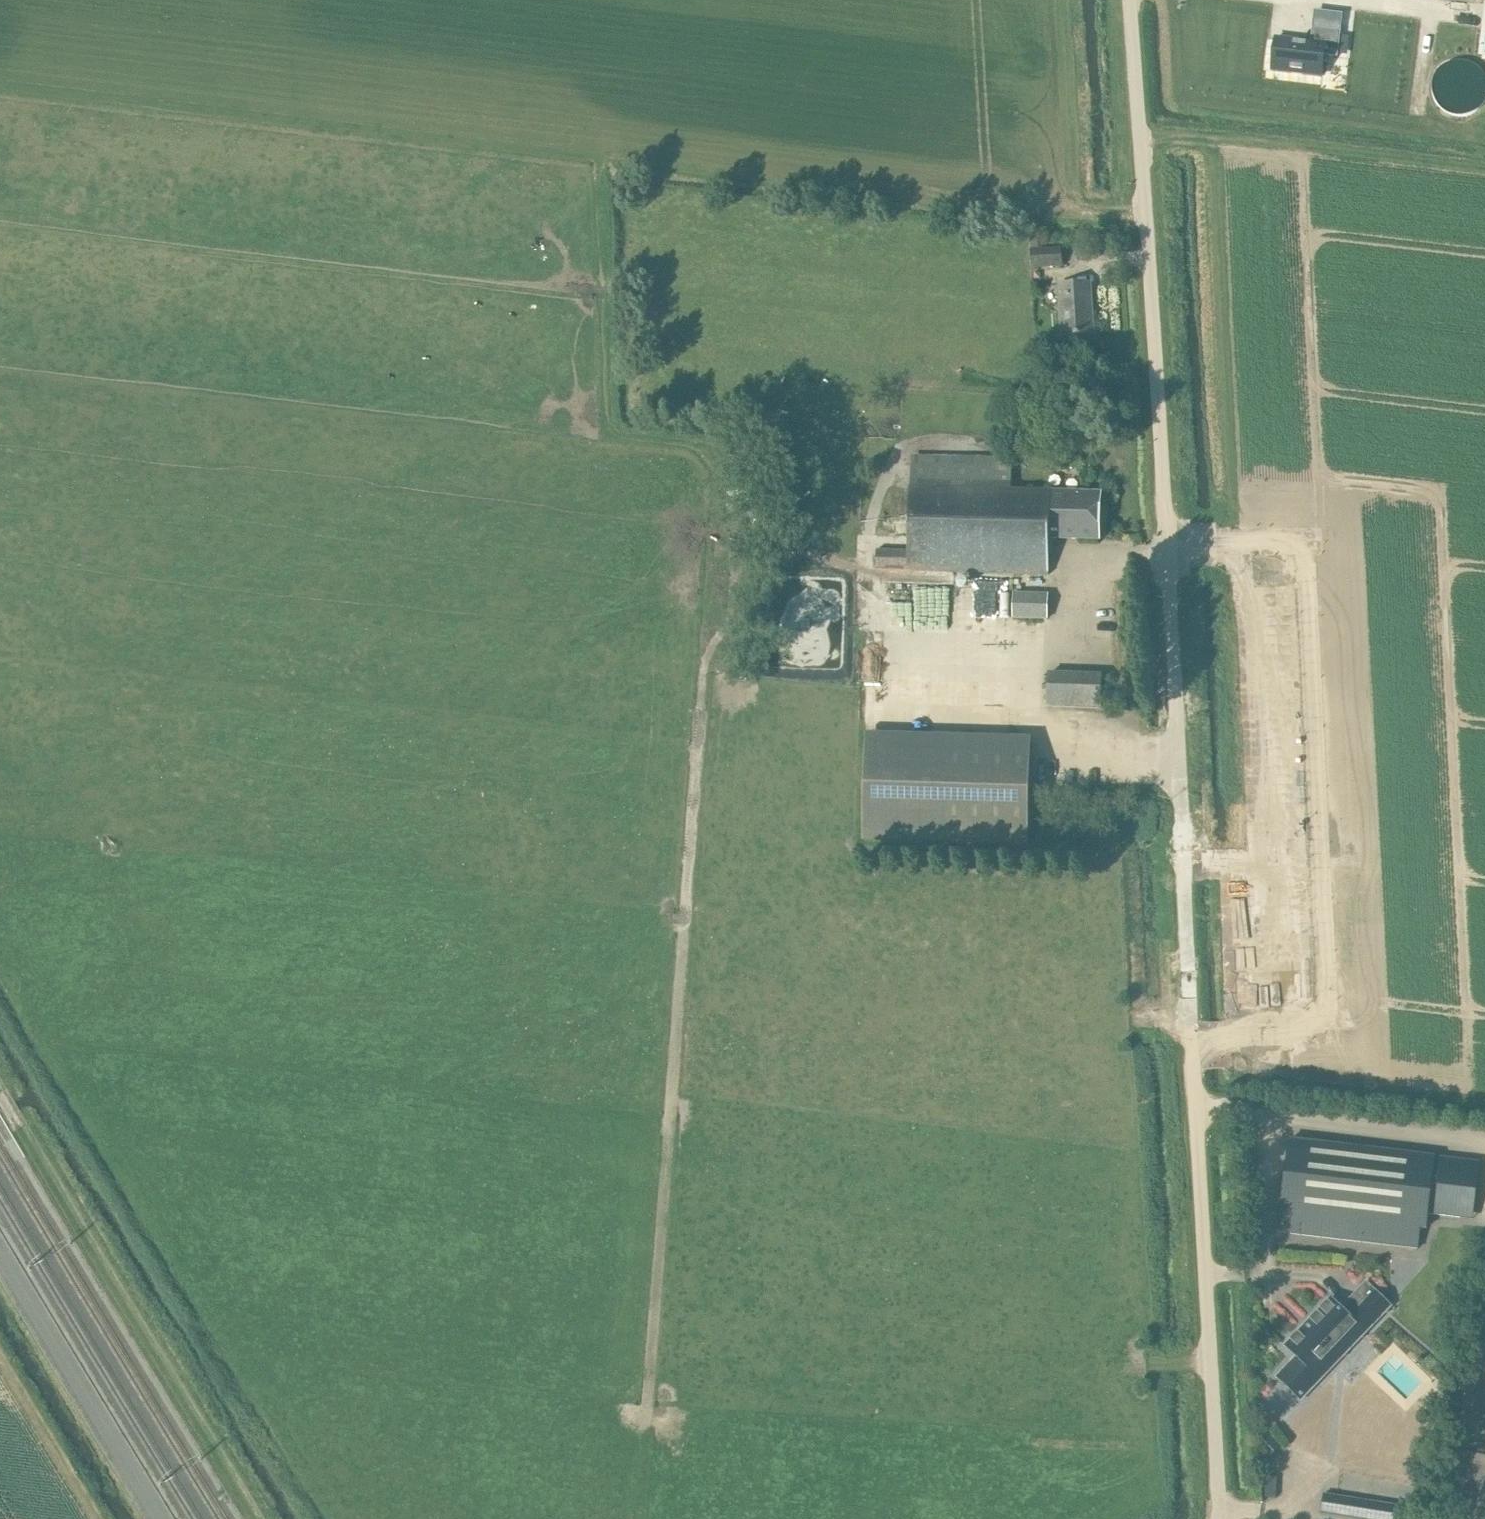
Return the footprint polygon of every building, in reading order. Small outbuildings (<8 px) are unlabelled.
[(1276,39),(1272,70),(1322,76),(1324,55),(1338,57),(1341,31),(1312,28),(1310,43),(1276,39)] [(1032,266),(1061,264),(1060,248),(1030,250),(1032,266)] [(1061,337),(1094,335),(1090,282),(1057,284),(1061,337)] [(878,551),(877,568),(1047,573),(1048,537),(1098,539),(1100,493),(1010,490),(911,487),(909,552),(878,551)] [(1047,618),(1047,606),(1048,594),(1014,593),(1014,605),(1013,616),(1047,618)] [(1100,708),(1102,675),(1049,673),(1048,706),(1100,708)] [(1026,842),(1027,795),(1029,739),(867,734),(864,837),(1026,842)] [(1465,1159),(1468,1138),(1442,1135),(1440,1157),(1290,1140),(1279,1232),(1418,1249),(1421,1229),(1427,1230),(1430,1203),(1444,1205),(1448,1167),(1449,1157),(1465,1159)] [(1369,1312),(1354,1296),(1342,1309),(1330,1297),(1284,1345),(1312,1372),(1358,1324),(1369,1312)] [(1263,1478),(1262,1498),(1276,1498),(1276,1478),(1263,1478)] [(1397,1505),(1317,1494),(1315,1512),(1364,1518),(1395,1518),(1397,1505)]
